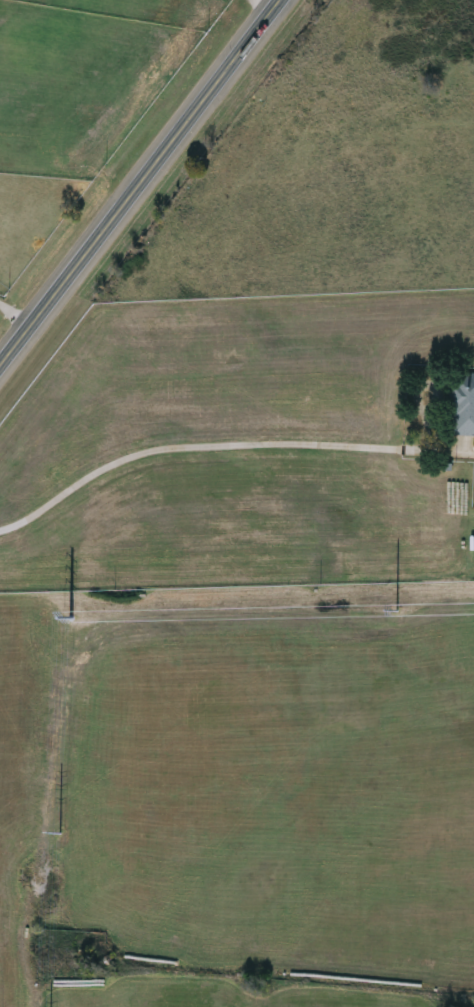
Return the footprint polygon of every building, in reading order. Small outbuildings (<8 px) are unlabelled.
[(453,373),(473,374),(473,437),(450,436),(453,373)]
